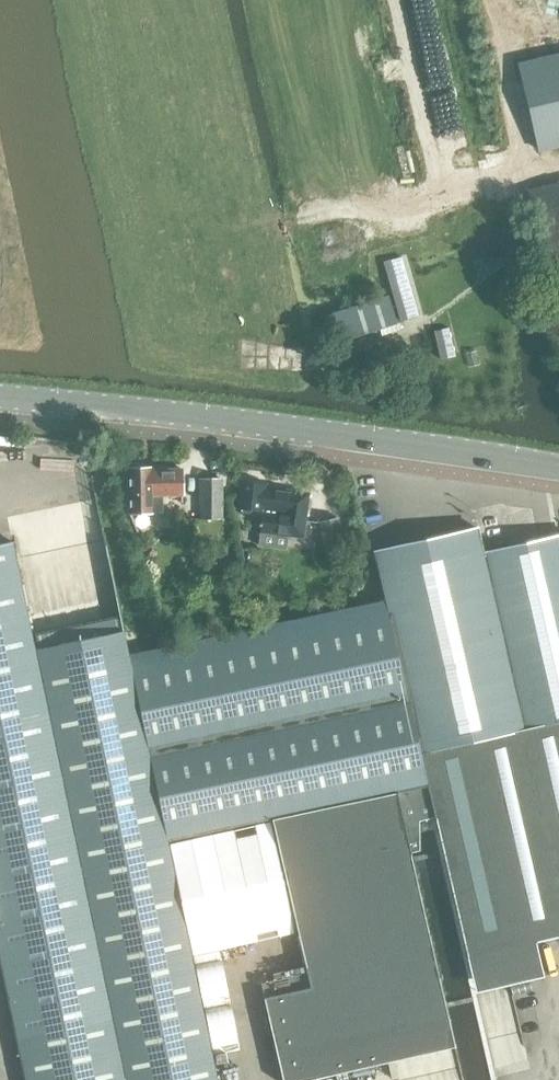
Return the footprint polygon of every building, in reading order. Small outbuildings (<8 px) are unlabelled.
[(518,65),(538,150),(558,145),(558,39),(545,42),(549,57),(518,65)] [(399,287),(388,291),(390,295),(396,317),(408,313),(399,287)] [(390,295),(324,316),(333,344),(399,324),(396,317),(390,295)] [(128,514),(151,513),(151,512),(163,512),(163,497),(184,496),(183,466),(127,468),(128,514)] [(222,478),(199,478),(199,519),(223,519),(222,478)] [(301,538),(306,495),(296,494),(296,492),(266,488),(266,486),(240,483),(237,508),(262,511),(259,534),(261,534),(260,543),(279,546),(280,536),(301,538)] [(338,517),(319,521),(325,552),(345,548),(338,517)] [(0,544),(0,956),(26,1079),(217,1079),(167,840),(272,818),(296,935),(310,986),(263,997),(283,1079),(305,1079),(451,1049),(411,855),(418,854),(419,854),(419,853),(419,831),(420,824),(436,819),(468,958),(558,936),(558,535),(483,552),(477,528),(374,550),(374,551),(377,562),(382,584),(385,599),(371,602),(128,654),(123,630),(34,649),(12,542),(0,544)]
